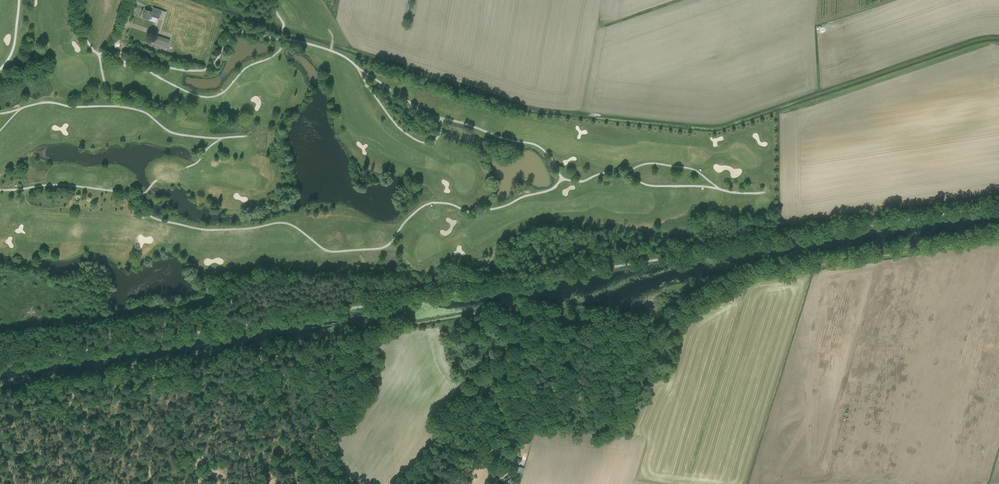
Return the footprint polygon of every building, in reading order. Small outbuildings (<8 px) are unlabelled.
[(153,7),(152,12),(144,9),(142,17),(149,20),(150,16),(163,20),(166,12),(153,7)] [(155,35),(152,43),(167,48),(170,40),(155,35)] [(513,473),(514,473),(513,476),(517,478),(518,475),(520,476),(523,468),(516,465),(513,473)]
